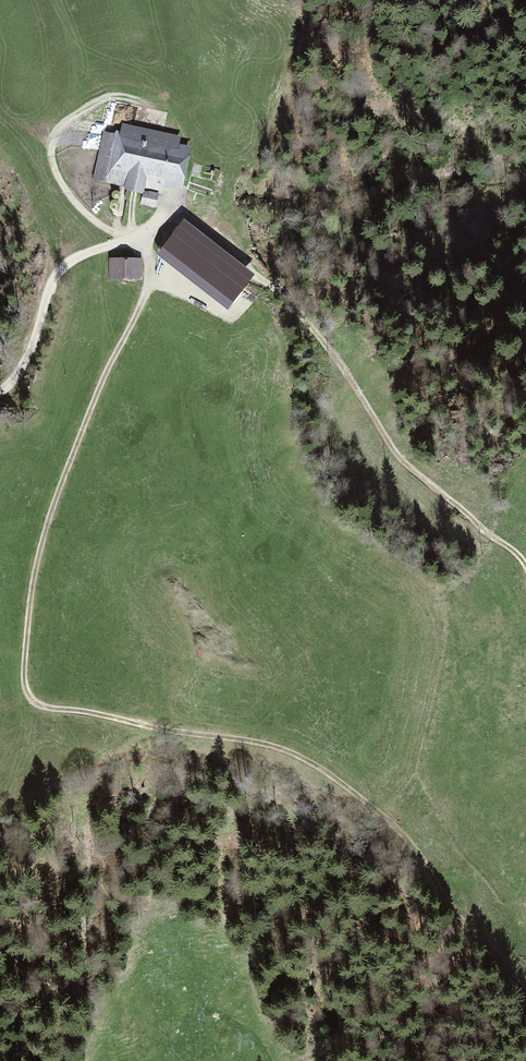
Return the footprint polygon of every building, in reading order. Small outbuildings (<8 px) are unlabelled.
[(184,155),(114,140),(115,135),(103,133),(93,180),(127,187),(124,201),(142,204),(145,189),(162,192),(164,178),(179,181),(184,155)] [(141,279),(141,258),(109,258),(109,279),(141,279)]
